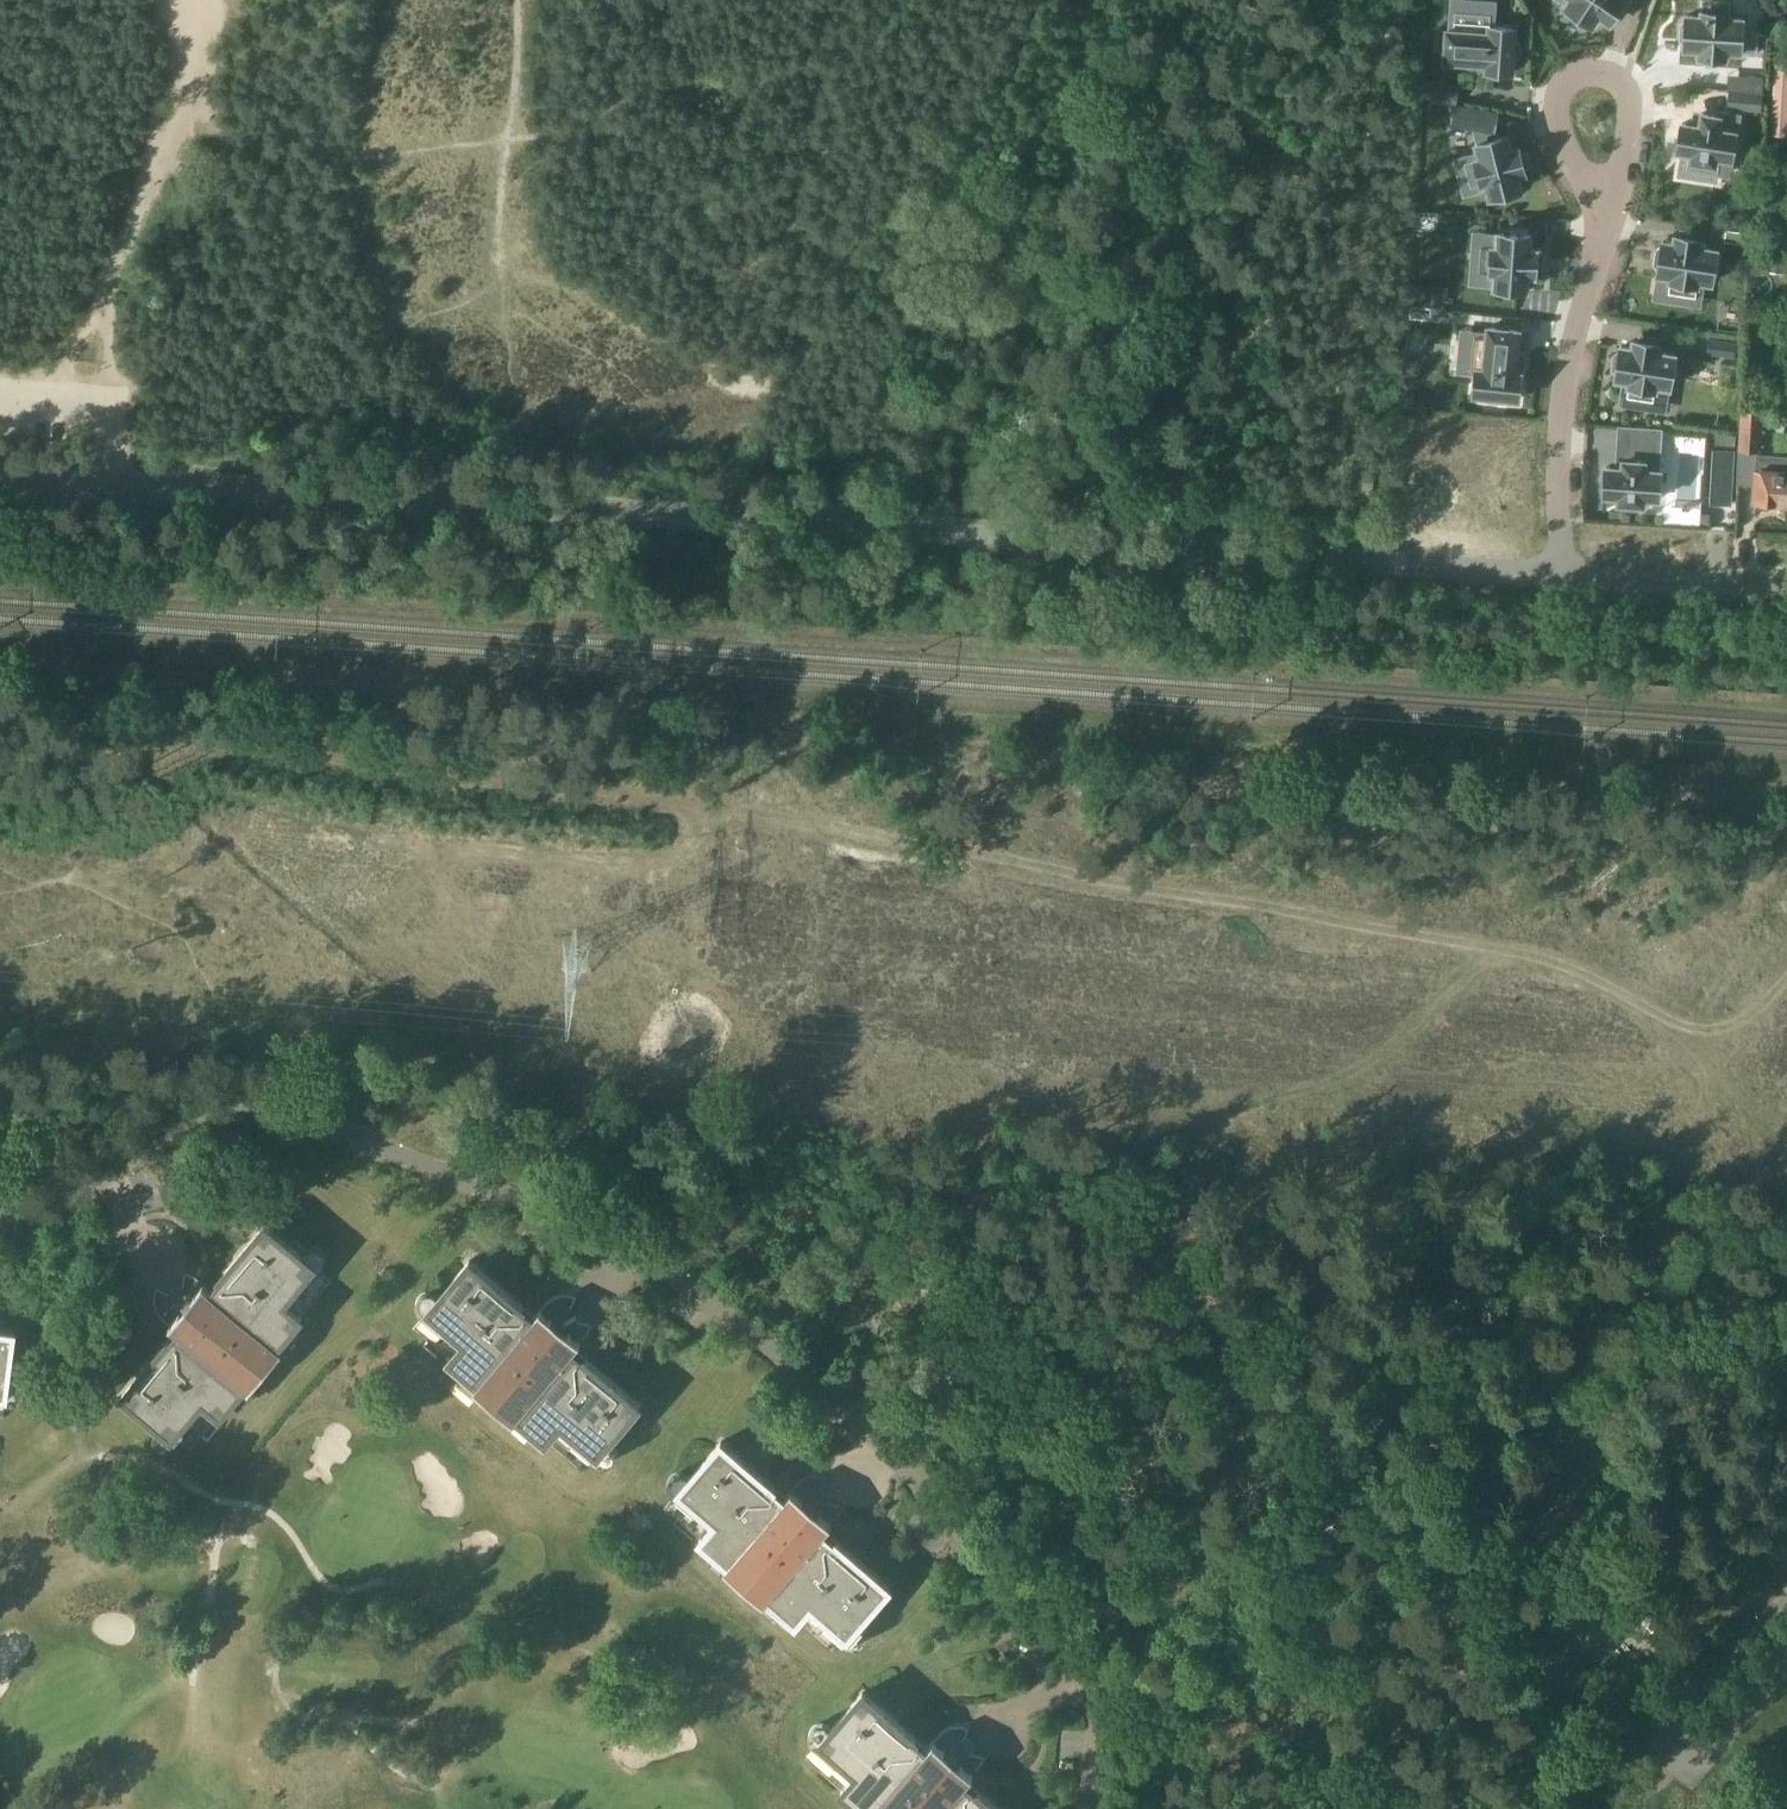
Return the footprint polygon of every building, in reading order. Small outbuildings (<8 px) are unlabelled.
[(1565,6),(1569,9),(1570,16),(1582,24),(1589,22),(1593,25),(1599,16),(1609,23),(1623,2),(1626,4),(1628,0),(1569,0),(1565,6)] [(1699,56),(1705,56),(1711,56),(1720,57),(1725,57),(1726,51),(1755,52),(1757,32),(1742,31),(1742,18),(1728,17),(1729,2),(1705,0),(1703,0),(1702,15),(1687,14),(1687,19),(1682,24),(1681,39),(1685,44),(1685,48),(1700,49),(1699,56)] [(1491,14),(1455,11),(1454,30),(1447,29),(1445,61),(1486,64),(1486,70),(1513,72),(1513,62),(1518,57),(1519,43),(1515,38),(1516,28),(1490,26),(1491,14)] [(1774,64),(1772,125),(1786,125),(1786,64),(1774,64)] [(1747,74),(1746,91),(1763,92),(1764,76),(1747,74)] [(1456,102),(1459,85),(1427,80),(1424,96),(1456,102)] [(1741,91),(1731,91),(1730,108),(1762,110),(1763,93),(1741,91)] [(1488,190),(1490,197),(1494,196),(1500,199),(1514,196),(1517,190),(1522,189),(1518,175),(1525,173),(1518,147),(1512,149),(1508,135),(1489,140),(1488,135),(1487,134),(1493,132),(1497,111),(1456,104),(1452,125),(1473,129),(1477,144),(1476,144),(1478,151),(1480,158),(1464,162),(1471,187),(1486,183),(1488,190)] [(1700,126),(1682,123),(1677,151),(1688,153),(1686,161),(1687,161),(1686,168),(1718,173),(1719,166),(1720,166),(1721,158),(1731,160),(1735,135),(1737,136),(1740,114),(1717,111),(1716,116),(1702,113),(1700,126)] [(1725,241),(1745,244),(1747,232),(1726,229),(1725,241)] [(1479,271),(1495,272),(1494,287),(1499,287),(1503,292),(1517,293),(1522,289),(1527,289),(1528,275),(1535,275),(1537,249),(1530,248),(1531,234),(1498,232),(1497,246),(1481,245),(1479,271)] [(1659,269),(1658,274),(1671,276),(1669,291),(1696,296),(1698,280),(1704,281),(1711,282),(1717,249),(1699,247),(1700,239),(1695,239),(1680,236),(1675,235),(1674,243),(1663,241),(1662,246),(1657,250),(1655,264),(1659,269)] [(1762,268),(1769,269),(1769,270),(1784,272),(1784,271),(1786,271),(1786,254),(1765,251),(1762,268)] [(1402,303),(1408,304),(1432,306),(1444,308),(1446,287),(1410,283),(1404,283),(1402,303)] [(1411,305),(1410,317),(1431,319),(1432,307),(1411,305)] [(1518,324),(1486,319),(1485,330),(1474,328),(1471,362),(1476,362),(1474,388),(1485,390),(1489,395),(1504,397),(1508,393),(1518,394),(1520,367),(1514,366),(1518,324)] [(1752,336),(1732,333),(1729,344),(1749,348),(1752,336)] [(1658,344),(1633,340),(1632,347),(1621,346),(1620,350),(1615,354),(1613,369),(1617,374),(1616,379),(1622,380),(1629,381),(1627,396),(1654,400),(1656,385),(1669,387),(1674,354),(1657,351),(1658,344)] [(1774,423),(1775,409),(1742,407),(1740,449),(1762,450),(1763,422),(1774,423)] [(1419,411),(1399,410),(1398,422),(1418,423),(1419,411)] [(1606,467),(1604,495),(1619,496),(1618,503),(1643,505),(1644,497),(1659,498),(1661,470),(1664,428),(1644,426),(1644,428),(1641,461),(1623,460),(1622,468),(1617,467),(1606,467)] [(1735,445),(1736,433),(1715,432),(1714,444),(1735,445)] [(1518,436),(1478,434),(1472,481),(1508,484),(1509,470),(1514,470),(1514,465),(1520,461),(1521,446),(1517,441),(1518,436)] [(1714,450),(1711,502),(1731,503),(1734,451),(1714,450)] [(1751,492),(1753,494),(1753,501),(1758,502),(1761,506),(1769,506),(1772,503),(1775,503),(1775,504),(1786,505),(1786,456),(1757,454),(1756,454),(1754,484),(1752,487),(1751,492)] [(1363,476),(1362,490),(1373,491),(1374,477),(1363,476)] [(1413,479),(1391,478),(1390,489),(1411,491),(1413,479)] [(1458,480),(1454,514),(1507,518),(1508,513),(1514,508),(1515,494),(1511,489),(1512,484),(1508,484),(1472,481),(1458,480)] [(204,1284),(199,1280),(196,1277),(194,1276),(192,1275),(189,1274),(186,1273),(183,1288),(181,1288),(178,1288),(176,1289),(174,1291),(172,1294),(171,1297),(171,1299),(171,1302),(172,1304),(173,1305),(174,1306),(164,1318),(170,1324),(178,1330),(168,1341),(123,1395),(126,1398),(159,1425),(173,1436),(191,1451),(221,1415),(233,1400),(249,1381),(274,1351),(291,1331),(303,1317),(333,1279),(315,1264),(303,1254),(307,1249),(292,1237),(288,1243),(268,1226),(265,1223),(220,1278),(211,1290),(204,1284)] [(581,1342),(584,1338),(587,1335),(588,1333),(589,1331),(591,1327),(591,1324),(577,1322),(577,1319),(576,1317),(575,1314),(574,1312),(571,1310),(567,1309),(565,1309),(563,1309),(560,1311),(559,1312),(558,1313),(546,1302),(541,1308),(535,1316),(524,1306),(470,1260),(467,1263),(440,1296),(428,1310),(413,1328),(449,1358),(463,1371),(483,1387),(513,1412),(532,1429),(546,1441),(584,1472),(599,1454),(609,1441),(614,1446),(626,1431),(620,1427),(637,1407),(637,1408),(640,1404),(586,1358),(586,1359),(575,1349),(581,1342)] [(6,1418),(9,1394),(10,1379),(17,1379),(19,1361),(12,1360),(15,1335),(16,1335),(16,1331),(0,1329),(0,1417),(6,1418)] [(831,1524),(835,1520),(838,1517),(839,1515),(840,1513),(842,1509),(843,1506),(828,1503),(828,1501),(828,1498),(826,1496),(825,1494),(822,1492),(819,1490),(816,1490),(814,1491),(812,1492),(810,1493),(809,1494),(798,1483),(792,1490),(786,1497),(775,1487),(722,1440),(719,1444),(691,1476),(679,1490),(664,1508),(700,1539),(714,1551),(734,1568),(763,1593),(782,1610),(796,1622),(833,1654),(849,1635),(859,1623),(864,1627),(876,1614),(871,1609),(887,1589),(888,1590),(890,1587),(837,1540),(836,1540),(825,1531),(831,1524)] [(978,1771),(981,1769),(982,1766),(983,1764),(985,1761),(985,1758),(971,1755),(971,1753),(971,1750),(969,1748),(968,1745),(965,1743),(961,1742),(959,1742),(957,1743),(955,1744),(953,1745),(952,1746),(941,1735),(935,1742),(929,1749),(918,1739),(865,1692),(862,1695),(862,1696),(834,1728),(822,1742),(807,1759),(843,1791),(857,1803),(864,1808),(999,1808),(980,1792),(979,1792),(968,1783),(974,1776),(978,1771)]
